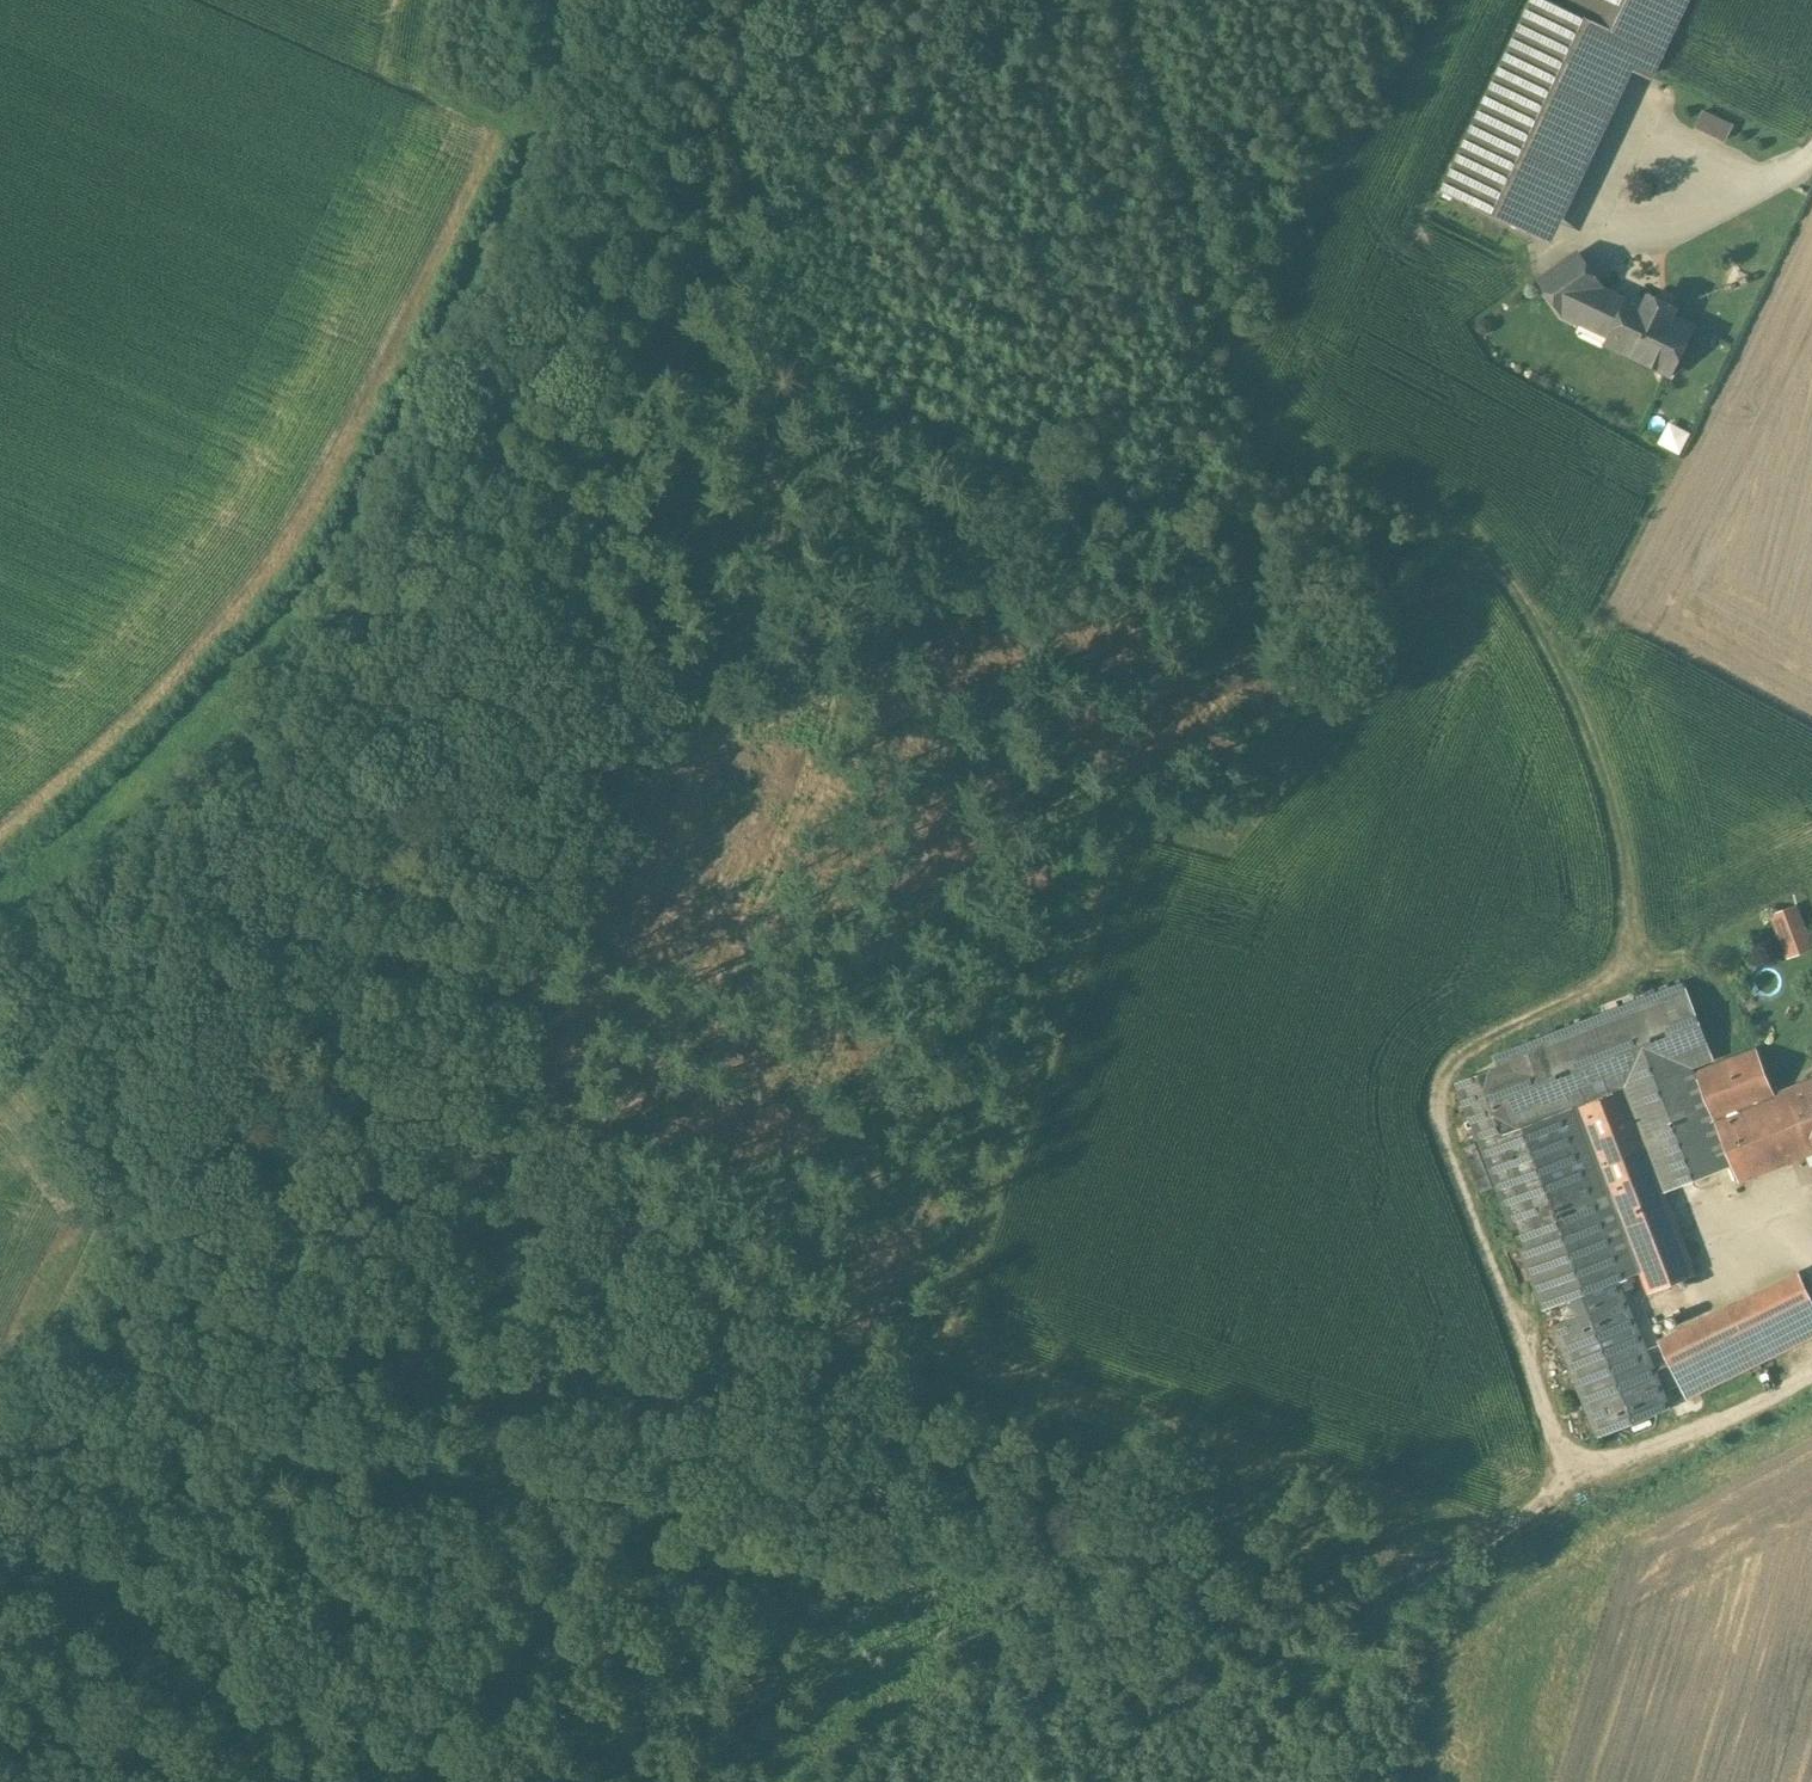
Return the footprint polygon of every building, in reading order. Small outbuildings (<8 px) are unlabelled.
[(1443,189),(1531,231),(1613,58),(1624,35),(1566,8),(1550,0),(1533,0),(1443,189)] [(1566,8),(1624,35),(1660,52),(1685,0),(1570,0),(1566,8)] [(1660,52),(1624,35),(1613,58),(1649,76),(1660,52)] [(1733,124),(1704,111),(1697,125),(1726,139),(1733,124)] [(1652,297),(1649,298),(1646,303),(1631,296),(1628,301),(1601,288),(1577,253),(1540,278),(1565,313),(1612,336),(1608,344),(1670,373),(1693,325),(1671,315),(1674,309),(1673,306),(1652,297)] [(1686,453),(1694,430),(1671,421),(1662,444),(1686,453)] [(1808,943),(1795,908),(1774,915),(1787,950),(1808,943)] [(1684,985),(1495,1058),(1500,1069),(1501,1068),(1561,1223),(1518,1239),(1545,1308),(1571,1298),(1571,1295),(1618,1276),(1623,1290),(1633,1286),(1628,1274),(1641,1269),(1619,1210),(1579,1106),(1623,1089),(1662,1191),(1663,1191),(1717,1170),(1679,1069),(1712,1057),(1684,985)] [(1775,1095),(1756,1048),(1712,1065),(1713,1066),(1696,1073),(1740,1180),(1811,1151),(1811,1080),(1775,1095)] [(1561,1223),(1501,1068),(1500,1069),(1458,1084),(1517,1239),(1518,1239),(1561,1223)] [(1662,1191),(1623,1089),(1579,1106),(1619,1210),(1662,1191)] [(1662,1191),(1619,1210),(1641,1269),(1649,1291),(1694,1274),(1663,1191),(1662,1191)] [(1659,1342),(1681,1385),(1811,1321),(1811,1299),(1799,1273),(1659,1342)] [(1625,1295),(1552,1325),(1598,1437),(1671,1408),(1625,1295)] [(1681,1385),(1686,1396),(1811,1334),(1811,1321),(1681,1385)]
